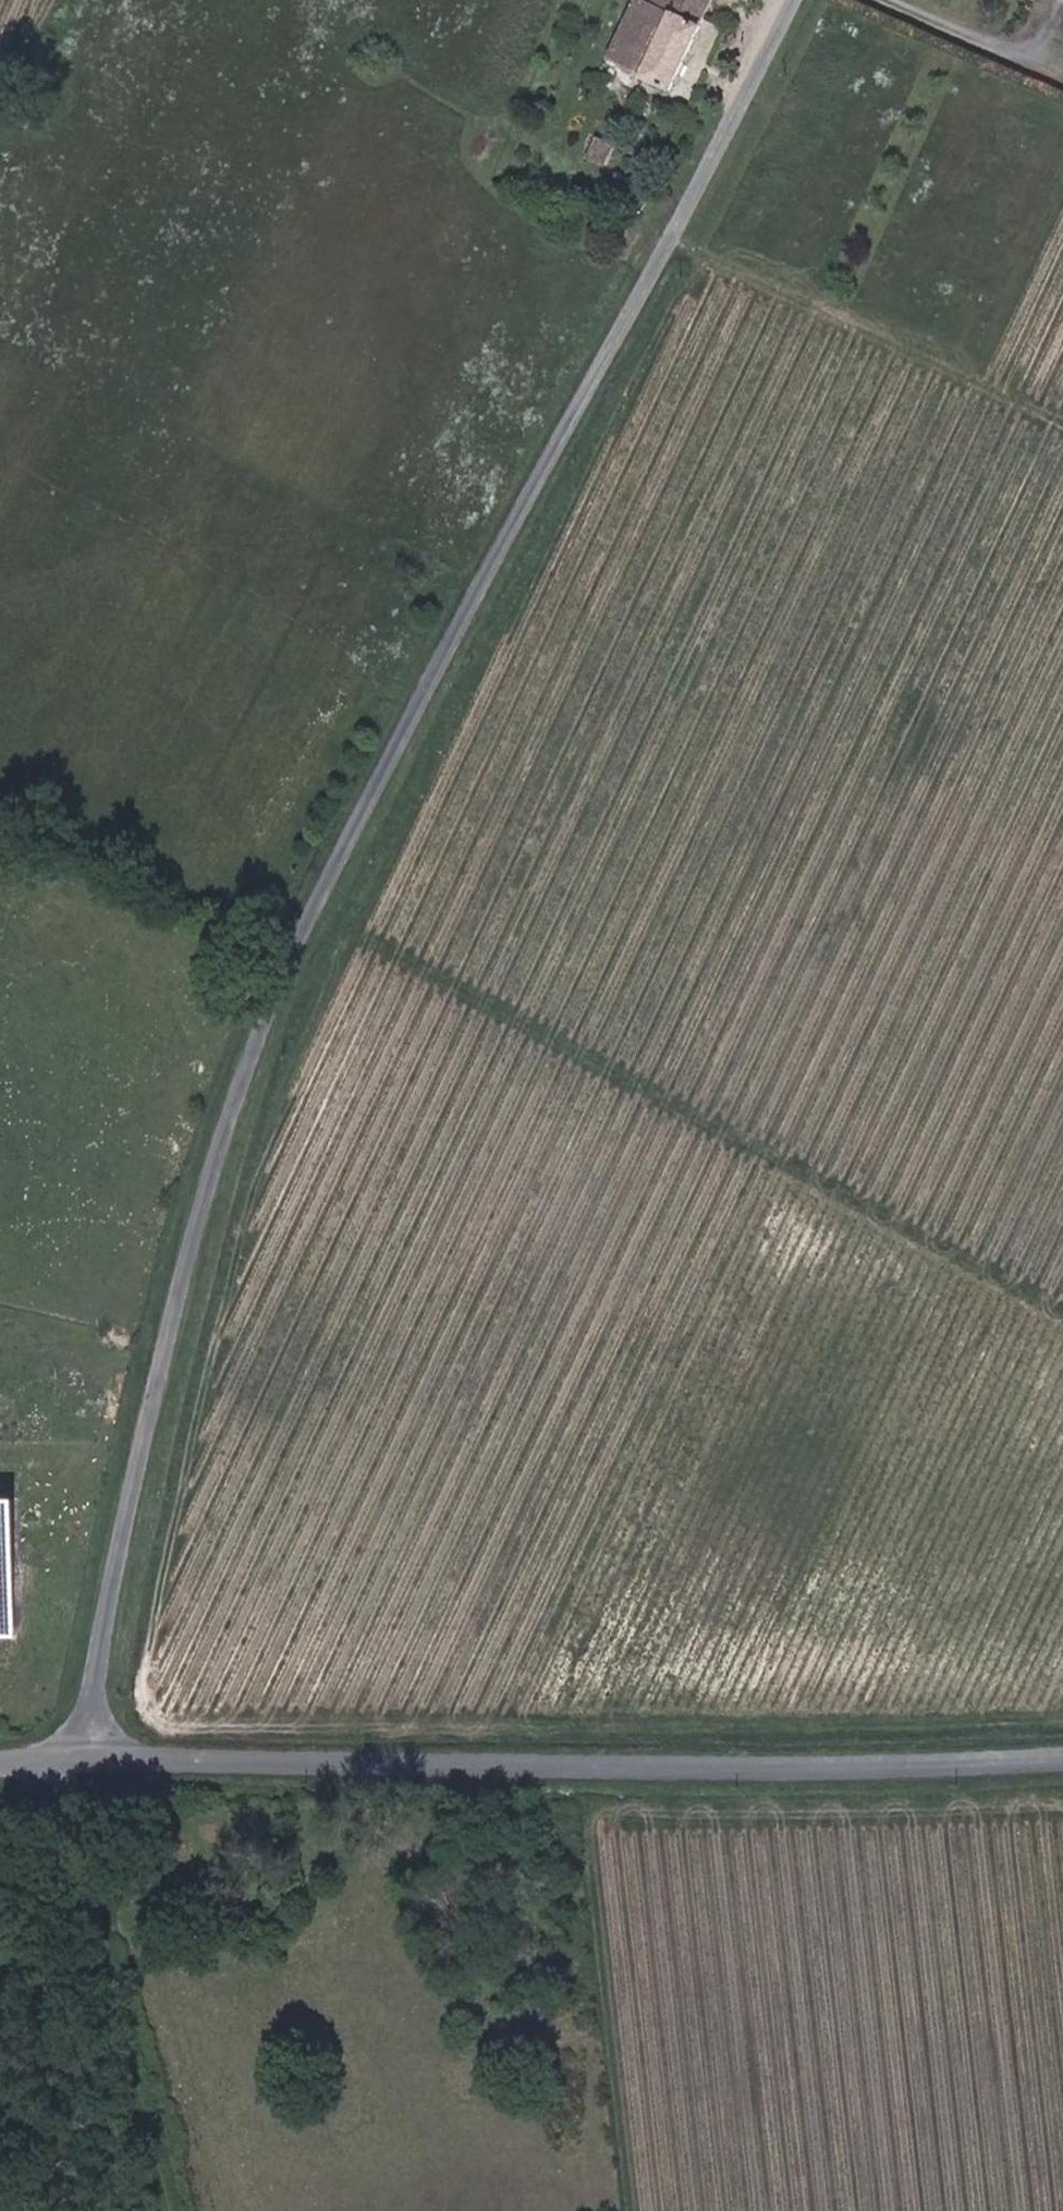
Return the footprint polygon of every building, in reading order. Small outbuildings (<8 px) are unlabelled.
[(657,0),(620,0),(595,46),(654,76),(685,14),(657,0)] [(685,14),(692,0),(657,0),(685,14)]
